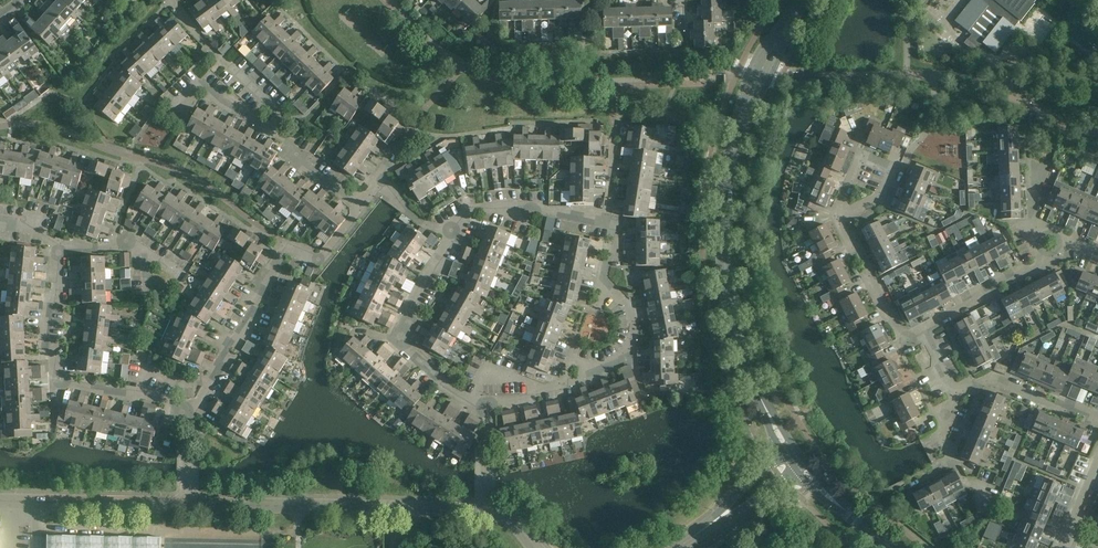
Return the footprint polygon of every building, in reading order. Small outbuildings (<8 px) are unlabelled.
[(41,20),(60,36),(63,34),(61,32),(67,25),(40,0),(39,0),(35,5),(46,15),(41,20)] [(67,25),(73,18),(75,20),(78,17),(59,0),(55,5),(50,0),(40,0),(67,25)] [(79,0),(59,0),(78,17),(81,14),(77,10),(83,4),(79,0)] [(129,10),(137,1),(137,0),(124,0),(121,3),(129,10)] [(210,0),(204,0),(189,11),(204,30),(210,25),(216,32),(221,29),(215,21),(222,16),(210,0)] [(228,11),(231,9),(224,0),(210,0),(222,16),(228,11)] [(236,11),(233,8),(240,2),(239,0),(224,0),(231,9),(228,11),(231,15),(236,11)] [(442,4),(442,5),(446,1),(455,9),(463,0),(446,0),(442,4)] [(455,9),(463,17),(477,3),(474,0),(463,0),(455,9)] [(477,3),(463,17),(472,25),(488,8),(493,3),(490,0),(489,0),(482,8),(477,3)] [(514,0),(509,0),(509,3),(500,3),(501,32),(507,32),(507,21),(514,21),(514,0)] [(514,21),(522,21),(522,32),(528,32),(527,2),(519,2),(519,0),(514,0),(514,21)] [(528,32),(534,32),(533,21),(541,20),(540,0),(536,0),(536,2),(527,2),(528,32)] [(541,20),(549,20),(549,31),(555,31),(554,2),(545,2),(545,0),(540,0),(541,20)] [(555,31),(560,31),(560,20),(568,20),(567,0),(562,0),(562,1),(554,2),(555,31)] [(568,20),(575,19),(576,42),(582,42),(581,30),(582,30),(581,1),(572,1),(572,0),(567,0),(568,20)] [(702,6),(698,7),(698,11),(722,11),(721,0),(702,0),(702,6)] [(955,21),(972,34),(968,39),(980,48),(983,43),(996,53),(1016,28),(1015,28),(1020,21),(1021,21),(1035,4),(1034,3),(1037,0),(972,0),(955,21)] [(663,4),(658,5),(658,27),(666,27),(666,38),(672,38),(672,8),(663,8),(663,4)] [(618,10),(619,39),(624,39),(624,28),(632,28),(631,5),(626,5),(626,9),(618,10)] [(631,5),(632,28),(639,27),(640,38),(645,38),(645,9),(636,9),(636,5),(631,5)] [(645,9),(645,38),(651,38),(651,27),(658,27),(658,5),(653,5),(653,9),(645,9)] [(619,39),(618,10),(610,10),(610,6),(604,6),(605,28),(613,28),(613,39),(619,39)] [(722,11),(698,11),(698,16),(702,16),(703,23),(695,23),(695,24),(722,23),(722,11)] [(57,39),(60,36),(41,20),(37,24),(26,14),(21,20),(49,45),(55,38),(57,39)] [(277,24),(275,22),(269,16),(252,33),(261,41),(277,24)] [(163,21),(158,25),(161,28),(163,26),(180,44),(188,36),(172,18),(166,24),(163,21)] [(18,35),(13,39),(28,59),(39,51),(36,47),(15,19),(9,23),(18,35)] [(269,49),(285,32),(279,26),(282,23),(278,19),(275,22),(277,24),(261,41),(269,49)] [(722,23),(695,24),(695,31),(691,31),(691,36),(714,35),(714,24),(722,23)] [(155,34),(171,51),(180,44),(163,26),(161,28),(155,34)] [(293,40),(291,38),(285,32),(269,49),(277,57),(293,40)] [(171,51),(155,34),(149,39),(146,36),(142,40),(145,43),(147,41),(163,59),(171,51)] [(285,65),(301,48),(295,42),(298,39),(294,35),(291,38),(293,40),(277,57),(285,65)] [(714,35),(691,36),(691,41),(695,40),(695,48),(715,47),(714,35)] [(28,59),(13,39),(8,43),(4,37),(0,40),(0,43),(14,63),(22,57),(28,66),(32,64),(28,59)] [(139,49),(155,66),(163,59),(147,41),(145,43),(139,49)] [(7,68),(14,63),(0,43),(0,65),(7,75),(10,79),(12,78),(9,73),(10,72),(7,68)] [(197,59),(206,54),(203,48),(194,53),(197,59)] [(309,56),(307,54),(301,48),(285,65),(293,73),(309,56)] [(130,52),(125,56),(128,59),(130,57),(147,74),(155,66),(139,49),(133,55),(130,52)] [(301,80),(317,64),(312,58),(315,55),(310,51),(307,54),(309,56),(293,73),(301,80)] [(138,82),(147,74),(130,57),(128,59),(122,65),(126,69),(138,82)] [(326,71),(323,69),(317,64),(301,80),(309,88),(326,71)] [(4,77),(8,81),(10,79),(7,75),(0,65),(0,80),(4,77)] [(328,74),(331,71),(326,66),(323,69),(326,71),(309,88),(318,96),(334,80),(328,74)] [(112,80),(115,83),(117,80),(135,95),(142,86),(138,82),(126,69),(119,78),(115,75),(112,80)] [(175,93),(192,77),(186,71),(169,86),(175,93)] [(115,83),(110,89),(128,104),(135,95),(117,80),(115,83)] [(105,95),(101,93),(97,98),(101,100),(103,98),(121,113),(128,104),(110,89),(105,95)] [(340,115),(354,96),(352,94),(345,89),(331,108),(340,115)] [(354,96),(340,115),(350,122),(361,107),(363,102),(357,98),(359,94),(354,90),(352,94),(354,96)] [(376,136),(380,140),(385,144),(392,134),(398,139),(406,128),(392,119),(397,112),(386,103),(382,108),(367,97),(363,102),(361,107),(384,124),(376,136)] [(114,122),(121,113),(103,98),(101,100),(95,107),(114,122)] [(295,99),(291,103),(301,111),(304,107),(295,99)] [(18,112),(28,105),(25,100),(14,107),(18,112)] [(159,109),(163,103),(158,100),(154,105),(159,109)] [(855,104),(844,109),(847,114),(857,110),(855,104)] [(7,119),(8,119),(18,112),(14,107),(3,114),(7,119)] [(186,129),(196,135),(208,115),(205,113),(198,109),(186,129)] [(211,116),(213,113),(208,109),(205,113),(208,115),(196,135),(206,141),(218,120),(211,116)] [(339,120),(325,118),(323,130),(336,133),(339,120)] [(225,124),(218,120),(206,141),(216,146),(228,126),(225,124)] [(867,143),(878,148),(886,131),(879,128),(881,124),(870,120),(865,132),(870,135),(867,143)] [(232,124),(227,121),(225,124),(228,126),(216,146),(213,151),(217,153),(219,149),(226,152),(237,132),(230,128),(232,124)] [(827,154),(845,162),(850,150),(841,147),(847,133),(827,124),(819,143),(830,148),(827,154)] [(135,138),(142,129),(136,125),(129,133),(135,138)] [(570,130),(570,142),(580,143),(580,125),(578,125),(578,131),(570,130)] [(590,143),(590,125),(580,125),(580,143),(590,143)] [(590,125),(590,143),(590,146),(600,146),(600,134),(593,134),(593,125),(590,125)] [(630,125),(628,137),(651,141),(651,144),(656,144),(657,138),(652,138),(653,129),(630,125)] [(375,147),(380,140),(376,136),(361,126),(354,135),(373,149),(375,147)] [(892,133),(886,131),(878,148),(890,153),(893,145),(899,147),(906,130),(898,126),(896,131),(894,130),(892,133)] [(999,141),(1019,140),(1018,128),(999,129),(999,141)] [(560,142),(570,142),(570,130),(560,130),(560,137),(560,142)] [(237,132),(226,152),(235,158),(247,137),(244,136),(237,132)] [(250,139),(252,135),(247,132),(244,136),(247,137),(235,158),(245,163),(257,143),(250,139)] [(529,136),(529,132),(523,132),(523,136),(526,136),(525,160),(537,160),(537,136),(529,136)] [(560,142),(560,137),(552,137),(552,133),(545,133),(545,137),(548,137),(548,160),(560,161),(560,142)] [(814,138),(808,133),(803,139),(809,144),(814,138)] [(600,146),(602,147),(609,147),(609,134),(600,134),(600,146)] [(375,147),(373,149),(354,135),(347,144),(367,158),(371,152),(375,154),(378,149),(375,147)] [(511,141),(514,165),(514,160),(525,160),(526,136),(523,136),(514,136),(514,141),(511,141)] [(545,137),(537,136),(537,160),(548,160),(548,137),(545,137)] [(650,151),(651,144),(651,141),(628,137),(626,149),(634,150),(650,152),(650,151)] [(502,138),(496,139),(497,143),(500,143),(503,167),(514,165),(511,141),(503,143),(502,138)] [(1019,140),(999,141),(993,141),(993,153),(1000,153),(1019,152),(1019,140)] [(480,146),(480,142),(474,142),(474,147),(477,146),(480,170),(492,168),(488,145),(480,146)] [(264,147),(257,143),(245,163),(255,169),(267,148),(264,147)] [(272,146),(266,143),(264,147),(267,148),(255,169),(265,175),(270,166),(277,154),(269,150),(272,146)] [(497,143),(488,145),(492,168),(503,167),(500,143),(497,143)] [(360,167),(362,165),(367,158),(347,144),(341,153),(360,167)] [(186,146),(186,154),(196,155),(196,146),(186,146)] [(469,171),(480,170),(477,146),(474,147),(466,148),(469,171)] [(589,158),(595,158),(601,158),(602,147),(600,146),(590,146),(589,158)] [(3,151),(0,168),(0,175),(10,177),(14,153),(6,152),(6,148),(0,147),(0,148),(0,151),(3,151)] [(23,150),(22,154),(25,155),(21,178),(33,180),(34,175),(39,157),(28,155),(29,151),(23,150)] [(633,157),(628,157),(627,163),(632,163),(632,160),(656,164),(658,153),(650,151),(650,152),(634,150),(633,157)] [(50,151),(49,155),(52,156),(45,178),(55,182),(63,159),(55,157),(56,153),(50,151)] [(41,152),(39,157),(34,175),(45,178),(52,156),(49,155),(41,152)] [(1000,165),(1019,164),(1019,152),(1000,153),(1000,165)] [(14,153),(10,177),(21,178),(25,155),(22,154),(14,153)] [(362,165),(360,167),(341,153),(334,163),(353,177),(358,170),(362,172),(365,167),(362,165)] [(845,162),(827,154),(825,161),(821,159),(816,170),(829,175),(832,170),(840,173),(845,162)] [(432,156),(427,159),(429,163),(432,161),(445,181),(455,175),(442,155),(435,159),(432,156)] [(595,158),(589,158),(571,157),(571,169),(594,169),(594,166),(595,158)] [(72,158),(70,162),(73,163),(66,185),(77,189),(83,171),(84,166),(76,164),(78,160),(72,158)] [(63,159),(55,182),(66,185),(73,163),(70,162),(63,159)] [(1096,167),(1097,163),(1086,159),(1084,165),(1088,167),(1089,164),(1096,167)] [(84,166),(83,171),(111,181),(106,195),(112,197),(118,199),(121,188),(128,190),(132,178),(117,173),(119,165),(106,160),(104,166),(86,160),(84,166)] [(205,164),(215,170),(217,166),(207,160),(205,164)] [(632,163),(630,172),(654,175),(656,164),(632,160),(632,163)] [(429,163),(422,167),(435,187),(445,181),(432,161),(429,163)] [(1019,164),(1000,165),(1001,177),(1020,176),(1019,164)] [(265,175),(257,185),(266,193),(281,174),(278,172),(270,166),(265,175)] [(594,173),(599,173),(599,166),(594,166),(594,169),(571,169),(570,180),(594,181),(594,173)] [(910,177),(928,185),(933,174),(915,166),(910,177)] [(416,171),(414,168),(408,171),(411,175),(413,173),(426,193),(435,187),(422,167),(416,171)] [(813,189),(830,196),(835,185),(827,181),(829,175),(816,170),(809,167),(805,176),(812,181),(815,182),(813,189)] [(283,176),(286,173),(281,169),(278,172),(281,174),(266,193),(274,200),(289,181),(283,176)] [(234,172),(230,179),(234,181),(236,179),(238,174),(234,172)] [(629,180),(625,179),(624,185),(628,186),(629,183),(652,186),(654,175),(630,172),(629,180)] [(428,196),(426,193),(413,173),(411,175),(405,178),(409,186),(408,187),(411,192),(413,191),(419,201),(428,196)] [(1020,188),(1020,184),(1023,184),(1023,176),(1020,176),(1001,177),(994,177),(995,184),(989,184),(989,189),(995,189),(1020,188)] [(928,185),(910,177),(905,188),(923,196),(928,185)] [(594,189),(594,181),(570,180),(570,191),(594,192),(594,189)] [(296,186),(289,181),(274,200),(283,207),(298,188),(296,186)] [(1064,212),(1074,189),(1056,181),(1046,205),(1053,207),(1047,221),(1052,223),(1058,209),(1064,212)] [(301,190),(303,187),(299,183),(296,186),(298,188),(283,207),(292,214),(296,210),(307,195),(301,190)] [(652,186),(629,183),(628,186),(627,194),(651,197),(650,198),(656,198),(657,187),(652,186)] [(148,186),(135,205),(144,212),(158,192),(155,190),(148,186)] [(155,190),(158,192),(144,212),(154,218),(157,214),(167,198),(160,194),(162,190),(157,187),(155,190)] [(927,197),(923,196),(905,188),(901,199),(922,208),(927,197)] [(1024,200),(1024,191),(1020,191),(1020,188),(995,189),(995,201),(1001,200),(1021,200),(1024,200)] [(106,195),(89,189),(85,200),(108,208),(109,205),(112,197),(106,195)] [(598,195),(598,189),(594,189),(594,192),(570,191),(570,203),(594,204),(594,195),(598,195)] [(825,208),(830,196),(813,189),(810,195),(806,194),(802,204),(814,210),(817,204),(825,208)] [(1075,217),(1085,193),(1074,189),(1064,212),(1070,215),(1065,228),(1069,230),(1075,217)] [(307,195),(296,210),(304,217),(319,198),(317,196),(310,191),(307,195)] [(250,196),(242,192),(238,198),(246,202),(250,196)] [(322,200),(324,197),(319,193),(317,196),(319,198),(304,217),(313,224),(328,205),(322,200)] [(1086,221),(1096,198),(1085,193),(1075,217),(1086,221)] [(167,198),(157,214),(163,218),(166,220),(179,200),(177,198),(170,194),(167,198)] [(626,202),(622,201),(621,207),(625,208),(625,205),(649,209),(650,198),(651,197),(627,194),(626,202)] [(177,198),(179,200),(166,220),(176,226),(189,206),(182,202),(184,198),(179,195),(177,198)] [(1086,221),(1097,226),(1097,224),(1097,199),(1096,198),(1086,221)] [(922,208),(901,199),(896,210),(918,219),(922,208)] [(108,208),(85,200),(82,211),(104,218),(107,211),(111,212),(113,206),(109,205),(108,208)] [(1021,208),(1021,200),(1001,200),(1002,213),(1002,220),(1021,219),(1021,212),(1024,212),(1024,207),(1021,208)] [(438,212),(447,206),(445,202),(436,208),(438,212)] [(686,214),(687,210),(688,203),(681,202),(680,213),(686,214)] [(334,211),(328,205),(313,224),(322,231),(337,212),(334,211)] [(623,217),(636,219),(647,220),(649,209),(625,205),(625,208),(623,217)] [(198,213),(196,211),(189,206),(176,226),(185,232),(198,213)] [(196,211),(198,213),(185,232),(194,238),(208,219),(201,214),(203,211),(198,207),(196,211)] [(342,211),(337,207),(334,211),(337,212),(322,231),(331,238),(346,220),(339,214),(342,211)] [(104,218),(82,211),(78,222),(101,229),(102,226),(104,218)] [(65,217),(59,216),(54,229),(60,232),(65,217)] [(954,216),(948,219),(950,224),(957,221),(954,216)] [(547,218),(545,230),(553,232),(556,219),(547,218)] [(214,223),(208,219),(194,238),(204,245),(217,225),(214,223)] [(636,219),(636,229),(632,229),(632,235),(636,235),(636,232),(660,232),(660,220),(647,220),(636,219)] [(950,224),(948,219),(941,223),(944,227),(950,224)] [(214,223),(217,225),(204,245),(214,251),(224,236),(227,231),(220,227),(222,223),(217,220),(214,223)] [(101,229),(78,222),(75,233),(97,240),(100,232),(104,233),(106,227),(102,226),(101,229)] [(867,242),(884,233),(879,222),(862,231),(867,242)] [(890,230),(896,227),(894,222),(887,225),(890,230)] [(811,238),(815,245),(832,236),(826,225),(818,229),(815,224),(802,230),(808,240),(811,238)] [(946,231),(948,236),(954,233),(959,230),(956,225),(948,229),(945,230),(946,231)] [(240,265),(245,268),(250,271),(257,262),(263,266),(270,255),(256,246),(261,239),(249,231),(245,236),(230,226),(227,231),(224,236),(248,252),(240,265)] [(409,226),(402,235),(421,249),(426,242),(433,248),(439,239),(428,231),(424,237),(409,226)] [(482,232),(480,238),(484,240),(485,237),(507,245),(511,234),(489,226),(486,234),(482,232)] [(114,230),(106,227),(104,233),(112,236),(114,230)] [(873,252),(890,243),(887,237),(899,231),(896,227),(890,230),(884,233),(867,242),(873,252)] [(636,235),(636,243),(660,243),(660,232),(636,232),(636,235)] [(941,234),(935,237),(939,243),(945,240),(941,234)] [(147,240),(152,246),(158,241),(153,235),(147,240)] [(416,256),(421,249),(402,235),(395,245),(415,258),(416,256)] [(567,235),(565,246),(588,251),(589,248),(590,240),(567,235)] [(931,235),(927,237),(932,248),(939,245),(934,235),(931,235)] [(991,241),(999,258),(1010,252),(1002,235),(991,241)] [(814,253),(810,259),(814,262),(815,265),(815,266),(828,259),(832,257),(829,251),(837,247),(832,236),(815,245),(818,251),(814,253)] [(484,240),(481,247),(503,256),(507,245),(485,237),(484,240)] [(999,258),(991,241),(980,246),(989,263),(999,258)] [(636,251),(632,251),(632,258),(636,258),(636,254),(660,254),(660,243),(636,243),(636,251)] [(890,243),(873,252),(878,262),(895,254),(890,243)] [(403,264),(403,265),(408,268),(413,261),(416,263),(420,258),(416,256),(415,258),(395,245),(387,256),(387,257),(403,264)] [(35,261),(35,257),(36,249),(13,246),(12,258),(35,261)] [(464,246),(461,252),(499,266),(503,256),(481,247),(478,255),(475,254),(476,251),(464,246)] [(587,254),(591,255),(593,249),(589,248),(588,251),(565,246),(562,258),(585,262),(587,254)] [(901,251),(895,254),(878,262),(884,273),(908,261),(905,255),(913,251),(910,246),(907,247),(901,251)] [(989,263),(980,246),(969,252),(978,269),(989,263)] [(476,261),(473,268),(495,277),(499,266),(461,252),(459,258),(471,263),(473,260),(476,261)] [(945,258),(948,263),(957,280),(967,274),(959,257),(956,252),(945,258)] [(978,269),(969,252),(959,257),(967,274),(978,269)] [(120,268),(131,268),(130,253),(120,253),(120,268)] [(240,275),(245,268),(240,265),(225,254),(218,264),(238,277),(240,275)] [(387,257),(387,256),(382,254),(377,264),(398,275),(400,272),(403,265),(403,264),(387,257)] [(660,266),(660,254),(636,254),(636,258),(636,266),(660,266)] [(35,264),(39,264),(40,258),(35,257),(35,261),(12,258),(10,269),(34,272),(35,264)] [(77,267),(78,273),(82,273),(82,270),(106,269),(105,257),(81,258),(82,266),(77,267)] [(917,260),(920,265),(926,261),(923,257),(917,260)] [(583,273),(584,270),(585,262),(562,258),(560,268),(583,273)] [(825,273),(828,280),(845,271),(839,260),(831,264),(828,259),(815,266),(820,276),(825,273)] [(957,280),(948,263),(937,268),(947,288),(954,285),(955,286),(959,283),(957,280)] [(240,275),(238,277),(218,264),(212,274),(232,287),(237,280),(240,282),(243,277),(240,275)] [(397,278),(401,280),(403,274),(400,272),(398,275),(377,264),(372,275),(393,285),(397,278)] [(896,271),(898,276),(905,273),(909,275),(911,274),(907,266),(896,271)] [(308,267),(305,275),(310,278),(314,270),(308,267)] [(470,276),(466,274),(463,280),(468,282),(469,279),(491,287),(495,277),(473,268),(470,276)] [(582,276),(586,277),(588,271),(584,270),(583,273),(560,268),(558,279),(580,284),(582,276)] [(33,280),(34,272),(10,269),(9,280),(33,283),(33,280)] [(82,273),(82,281),(106,280),(106,269),(82,270),(82,273)] [(131,278),(131,270),(120,270),(120,279),(131,278)] [(673,283),(672,277),(667,278),(666,270),(642,274),(645,286),(668,281),(669,284),(673,283)] [(828,288),(833,299),(845,292),(842,286),(851,282),(845,271),(828,280),(832,286),(828,288)] [(898,276),(896,271),(889,275),(892,279),(898,276)] [(1088,294),(1095,278),(1083,273),(1076,289),(1088,294)] [(228,294),(232,287),(212,274),(206,283),(226,296),(228,294)] [(1044,279),(1052,296),(1055,300),(1065,295),(1054,274),(1044,279)] [(389,293),(393,285),(372,275),(367,285),(403,303),(406,297),(394,291),(392,294),(389,293)] [(1088,294),(1097,299),(1097,279),(1095,278),(1088,294)] [(283,287),(280,293),(284,294),(285,292),(307,301),(312,290),(313,291),(316,285),(303,279),(300,285),(290,281),(286,289),(283,287)] [(482,296),(487,298),(491,287),(469,279),(468,282),(464,290),(482,296)] [(579,292),(580,284),(558,279),(556,290),(578,295),(579,292)] [(1033,285),(1041,301),(1052,296),(1044,279),(1033,285)] [(32,286),(37,286),(37,280),(33,280),(33,283),(9,280),(8,292),(32,294),(32,286)] [(83,289),(78,289),(79,295),(83,295),(83,292),(106,291),(106,280),(82,281),(83,289)] [(670,292),(669,284),(668,281),(645,286),(647,297),(670,292)] [(932,289),(941,306),(951,301),(943,283),(937,286),(935,281),(929,284),(932,289)] [(959,283),(962,290),(967,287),(963,281),(959,283)] [(228,294),(226,296),(206,283),(200,292),(220,306),(224,299),(228,301),(231,296),(228,294)] [(400,308),(403,303),(367,285),(362,295),(383,305),(387,298),(390,300),(388,302),(400,308)] [(1035,304),(1037,307),(1042,304),(1041,302),(1041,301),(1033,285),(1023,290),(1031,307),(1035,304)] [(464,290),(460,287),(454,297),(475,309),(473,312),(477,314),(480,309),(476,306),(482,296),(464,290)] [(921,294),(930,312),(941,306),(932,289),(921,294)] [(521,293),(515,290),(512,296),(518,298),(521,293)] [(577,298),(581,299),(583,293),(579,292),(578,295),(556,290),(553,302),(571,306),(575,307),(577,298)] [(1031,307),(1023,290),(1012,296),(1021,312),(1031,307)] [(83,304),(88,304),(107,306),(106,291),(83,292),(83,295),(83,304)] [(31,302),(32,294),(8,292),(7,303),(30,305),(31,302)] [(220,306),(200,292),(193,302),(213,315),(215,312),(220,306)] [(284,295),(281,302),(303,311),(307,301),(285,292),(284,294),(284,295)] [(672,300),(670,292),(647,297),(649,308),(672,303),(673,306),(677,306),(676,299),(672,300)] [(842,307),(845,313),(862,304),(856,293),(848,298),(845,292),(833,299),(839,309),(842,307)] [(930,312),(921,294),(911,300),(920,317),(930,312)] [(379,313),(383,305),(362,295),(357,304),(357,305),(393,323),(396,317),(384,311),(382,314),(379,313)] [(920,317),(911,300),(908,295),(897,300),(909,323),(920,317)] [(1023,316),(1021,312),(1012,296),(1001,301),(1012,322),(1023,316)] [(469,319),(473,312),(475,309),(454,297),(448,307),(469,319)] [(553,302),(548,300),(545,308),(544,311),(566,320),(571,306),(553,302)] [(24,316),(29,317),(30,308),(34,309),(35,303),(31,302),(30,305),(7,303),(5,317),(5,318),(24,316)] [(213,315),(193,302),(185,314),(202,321),(202,322),(207,325),(212,318),(215,320),(219,315),(215,312),(213,315)] [(278,310),(274,308),(271,314),(275,315),(277,312),(298,322),(303,311),(281,302),(278,310)] [(357,305),(357,304),(355,303),(349,314),(373,326),(377,318),(379,320),(378,323),(390,328),(393,323),(357,305)] [(674,314),(673,306),(672,303),(649,308),(651,319),(674,314)] [(107,306),(88,304),(87,315),(111,318),(110,321),(115,322),(116,315),(111,315),(112,306),(107,306)] [(851,332),(854,330),(863,325),(860,320),(868,315),(862,304),(845,313),(849,320),(845,322),(851,332)] [(543,314),(540,322),(562,330),(566,320),(544,311),(545,308),(541,306),(539,312),(543,314)] [(465,326),(469,319),(448,307),(442,317),(463,329),(462,331),(466,334),(469,328),(465,326)] [(185,314),(181,312),(176,322),(197,332),(199,329),(202,322),(202,321),(185,314)] [(275,315),(272,323),(294,332),(298,322),(277,312),(275,315)] [(677,329),(682,328),(681,322),(676,322),(674,314),(651,319),(653,330),(677,326),(677,329)] [(109,329),(110,321),(111,318),(87,315),(86,326),(109,329)] [(5,317),(0,318),(0,320),(0,326),(0,329),(24,328),(24,316),(5,318),(5,317)] [(455,337),(457,339),(462,331),(463,329),(442,317),(437,326),(437,327),(455,337)] [(955,326),(960,336),(960,337),(990,321),(988,317),(982,320),(982,319),(975,323),(972,317),(955,326)] [(196,335),(200,337),(203,331),(199,329),(197,332),(176,322),(171,320),(166,330),(193,342),(196,335)] [(964,344),(966,348),(983,339),(990,336),(986,329),(992,326),(990,321),(960,337),(960,336),(957,338),(961,346),(964,344)] [(536,332),(558,341),(562,330),(540,322),(537,329),(536,332)] [(269,330),(265,329),(263,334),(266,336),(268,333),(289,342),(294,332),(272,323),(269,330)] [(864,339),(867,344),(886,334),(883,327),(881,327),(879,327),(878,325),(869,329),(866,323),(863,325),(854,330),(860,341),(864,339)] [(530,333),(533,328),(523,324),(522,326),(527,328),(526,332),(530,333)] [(437,327),(437,326),(435,325),(430,332),(427,330),(424,336),(427,338),(429,335),(450,347),(455,337),(437,327)] [(1,332),(1,341),(25,339),(24,328),(0,329),(0,326),(0,332),(1,332)] [(108,337),(109,329),(86,326),(84,337),(108,340),(108,343),(112,344),(113,338),(108,337)] [(674,337),(674,338),(679,337),(677,329),(677,326),(653,330),(655,341),(655,342),(674,337)] [(536,332),(537,329),(533,328),(530,333),(535,335),(532,343),(534,344),(554,351),(558,341),(536,332)] [(189,350),(193,342),(166,330),(162,341),(166,343),(203,359),(206,354),(194,348),(192,351),(189,350)] [(284,356),(289,342),(268,333),(266,336),(267,336),(263,344),(268,346),(284,356)] [(1046,336),(1049,341),(1056,337),(1052,333),(1046,336)] [(872,363),(880,359),(884,357),(881,351),(889,347),(888,344),(889,343),(890,341),(886,334),(867,344),(870,351),(866,353),(872,363)] [(1034,339),(1032,334),(1026,337),(1028,342),(1034,339)] [(444,357),(450,347),(429,335),(427,338),(423,345),(444,357)] [(983,339),(966,348),(972,358),(1005,340),(1002,335),(992,341),(994,345),(988,348),(983,339)] [(1049,341),(1046,336),(1040,339),(1043,344),(1049,341)] [(80,348),(107,352),(113,352),(113,349),(107,347),(108,343),(108,340),(84,337),(83,348),(80,348)] [(363,345),(360,343),(354,337),(337,357),(346,365),(348,363),(347,363),(363,345)] [(655,342),(655,341),(650,342),(650,350),(646,350),(646,357),(651,357),(650,353),(674,353),(674,338),(674,337),(655,342)] [(2,352),(25,350),(25,339),(1,341),(1,349),(2,352)] [(365,347),(368,344),(363,340),(360,343),(363,345),(347,363),(348,363),(356,370),(371,352),(365,347)] [(1005,340),(972,358),(977,369),(994,360),(995,361),(1001,358),(996,349),(1007,344),(1005,340)] [(505,345),(498,342),(494,351),(501,354),(505,345)] [(203,359),(166,343),(162,353),(183,363),(187,355),(190,357),(188,360),(200,365),(203,359)] [(378,358),(371,352),(356,370),(364,377),(364,378),(391,347),(386,343),(377,353),(380,355),(378,358)] [(534,344),(530,354),(552,363),(553,360),(556,352),(554,351),(534,344)] [(253,354),(257,356),(260,351),(256,349),(255,351),(245,345),(242,351),(251,357),(253,354)] [(257,356),(260,358),(262,356),(282,369),(288,359),(284,356),(268,346),(264,353),(260,351),(257,356)] [(395,352),(391,347),(364,378),(364,377),(362,379),(371,387),(388,367),(382,362),(384,359),(387,362),(395,352)] [(79,357),(75,356),(74,362),(79,363),(79,360),(103,362),(104,352),(107,352),(80,348),(79,357)] [(26,361),(25,350),(2,352),(1,349),(0,349),(0,355),(2,355),(2,363),(5,363),(26,362),(26,361)] [(651,357),(651,365),(675,364),(674,353),(650,353),(651,357)] [(1024,357),(1018,354),(1010,373),(1021,378),(1028,380),(1030,377),(1038,358),(1026,353),(1024,357)] [(555,367),(557,361),(553,360),(552,363),(530,354),(526,365),(525,364),(522,371),(535,376),(537,370),(548,374),(551,366),(555,367)] [(1039,385),(1050,360),(1039,355),(1038,358),(1030,377),(1028,380),(1036,383),(1039,385)] [(260,358),(256,365),(276,378),(282,369),(262,356),(260,358)] [(395,372),(388,367),(371,387),(380,394),(382,393),(381,392),(408,362),(403,358),(394,368),(397,370),(395,372)] [(1073,384),(1068,396),(1067,397),(1071,399),(1072,398),(1087,362),(1076,358),(1074,364),(1070,373),(1067,381),(1073,384)] [(880,380),(897,371),(900,370),(897,363),(895,362),(893,363),(892,360),(883,365),(880,359),(872,363),(863,368),(872,384),(880,380)] [(101,374),(103,362),(79,360),(79,363),(78,371),(101,374)] [(1048,365),(1039,385),(1050,390),(1062,363),(1055,360),(1053,367),(1048,365)] [(5,374),(46,372),(45,366),(32,366),(32,370),(29,370),(29,361),(26,361),(26,362),(5,363),(5,374)] [(240,361),(236,366),(270,388),(270,387),(276,378),(256,365),(252,372),(249,371),(251,368),(240,361)] [(413,366),(408,362),(381,392),(382,393),(390,400),(405,382),(399,377),(401,374),(404,376),(413,366)] [(1072,398),(1071,399),(1076,401),(1077,400),(1081,389),(1082,388),(1088,390),(1095,373),(1096,373),(1097,369),(1097,367),(1087,362),(1072,398)] [(1062,363),(1050,390),(1061,394),(1067,381),(1070,373),(1065,371),(1067,365),(1062,363)] [(651,373),(647,373),(647,379),(651,379),(651,376),(675,375),(675,364),(651,365),(651,373)] [(996,364),(993,371),(1005,376),(1008,368),(996,364)] [(248,377),(244,384),(266,398),(272,388),(270,387),(270,388),(236,366),(233,372),(244,379),(246,376),(248,377)] [(626,406),(627,408),(638,404),(630,384),(637,382),(632,369),(622,373),(625,381),(618,384),(626,406)] [(884,386),(880,388),(876,396),(879,402),(885,399),(898,392),(895,387),(903,382),(897,371),(880,380),(884,386)] [(46,379),(46,372),(5,374),(6,385),(30,384),(29,376),(33,376),(33,379),(46,379)] [(1088,390),(1097,394),(1097,374),(1096,373),(1095,373),(1088,390)] [(651,376),(651,379),(652,386),(660,385),(660,387),(667,387),(666,385),(679,385),(678,374),(675,375),(651,376)] [(228,380),(224,385),(258,407),(260,408),(266,398),(244,384),(240,391),(237,390),(239,387),(228,380)] [(412,387),(405,382),(390,400),(398,407),(414,389),(412,387)] [(626,406),(618,384),(610,387),(609,383),(603,385),(604,389),(607,388),(615,410),(626,406)] [(30,392),(30,384),(6,385),(6,397),(47,395),(46,388),(33,389),(33,392),(30,392)] [(416,391),(419,388),(414,384),(412,387),(414,389),(398,407),(409,417),(419,401),(423,397),(416,391)] [(236,397),(232,404),(252,416),(258,407),(224,385),(221,391),(232,398),(234,395),(236,397)] [(607,388),(604,389),(597,392),(605,414),(615,410),(607,388)] [(605,414),(597,392),(589,395),(587,391),(582,393),(583,397),(586,396),(595,418),(605,414)] [(894,407),(897,413),(914,405),(909,394),(901,398),(898,392),(885,399),(891,409),(894,407)] [(985,404),(1006,413),(1008,407),(1004,405),(1006,399),(989,392),(985,404)] [(47,401),(47,395),(6,397),(2,397),(3,408),(31,407),(31,399),(34,398),(34,402),(47,401)] [(583,397),(575,400),(580,424),(580,423),(595,418),(586,396),(583,397)] [(575,400),(575,397),(568,399),(571,412),(574,411),(575,414),(567,416),(572,439),(583,436),(580,423),(580,424),(575,400)] [(84,404),(85,401),(79,399),(78,403),(81,404),(76,427),(86,430),(92,406),(84,404)] [(216,399),(212,404),(246,426),(246,425),(252,416),(232,404),(228,410),(225,409),(227,406),(216,399)] [(64,424),(76,427),(81,404),(78,403),(70,401),(67,412),(61,411),(57,424),(64,426),(64,424)] [(419,401),(409,417),(406,421),(416,427),(429,408),(426,406),(419,401)] [(572,439),(567,416),(559,417),(558,414),(561,414),(559,401),(552,402),(560,441),(572,439)] [(432,409),(434,405),(429,402),(426,406),(429,408),(416,427),(426,433),(439,414),(432,409)] [(446,418),(439,414),(426,433),(436,439),(457,405),(452,402),(445,413),(447,415),(446,418)] [(553,419),(545,420),(549,444),(560,441),(552,402),(546,403),(549,416),(552,416),(553,419)] [(144,419),(136,418),(130,441),(141,443),(151,405),(145,403),(141,416),(145,417),(144,419)] [(248,427),(246,425),(246,426),(212,404),(209,410),(220,417),(222,414),(224,416),(220,423),(242,437),(248,427)] [(980,415),(997,422),(999,416),(1006,418),(1007,414),(1006,413),(985,404),(980,415)] [(106,410),(107,406),(101,405),(100,408),(103,409),(97,433),(108,435),(114,412),(106,410)] [(157,406),(151,405),(141,443),(140,446),(150,449),(153,437),(155,438),(156,432),(154,431),(156,423),(150,421),(151,418),(154,419),(157,406)] [(463,409),(457,405),(436,439),(445,445),(458,425),(451,421),(453,418),(455,420),(463,409)] [(537,405),(530,407),(538,446),(549,444),(545,420),(537,422),(536,419),(539,418),(537,405)] [(920,415),(914,405),(897,413),(901,420),(897,421),(903,432),(915,425),(912,420),(920,415)] [(100,408),(92,406),(86,430),(97,433),(103,409),(100,408)] [(31,415),(31,407),(3,408),(2,408),(2,419),(5,419),(7,419),(32,418),(31,415)] [(538,446),(530,407),(524,408),(527,421),(530,420),(531,423),(523,425),(527,448),(538,446)] [(130,441),(136,418),(128,415),(129,411),(123,410),(122,414),(125,415),(119,438),(130,441)] [(516,451),(517,451),(527,448),(523,425),(515,427),(514,424),(517,423),(515,410),(508,411),(516,451)] [(1044,436),(1051,419),(1041,415),(1043,412),(1038,410),(1033,420),(1037,422),(1033,431),(1044,436)] [(40,414),(36,415),(36,421),(40,421),(40,418),(50,418),(50,411),(40,412),(40,414)] [(517,453),(517,451),(516,451),(508,411),(502,413),(504,426),(508,425),(508,428),(500,430),(505,455),(517,453)] [(122,414),(114,412),(108,435),(119,438),(125,415),(122,414)] [(465,430),(458,425),(445,445),(454,451),(476,417),(471,414),(464,425),(466,427),(465,430)] [(1026,421),(1031,424),(1034,417),(1029,414),(1026,421)] [(36,415),(31,415),(32,418),(7,419),(5,419),(6,431),(1,431),(2,439),(33,437),(32,421),(36,421),(36,415)] [(999,429),(994,427),(997,422),(980,415),(975,425),(997,434),(999,429)] [(454,451),(452,454),(461,459),(468,449),(469,450),(473,445),(471,444),(476,436),(470,433),(472,430),(474,432),(482,421),(476,417),(454,451)] [(1055,440),(1062,424),(1051,419),(1044,436),(1055,440)] [(1062,424),(1055,440),(1065,444),(1062,451),(1063,451),(1073,428),(1062,424)] [(994,440),(997,434),(975,425),(971,437),(987,444),(990,438),(994,440)] [(1073,428),(1063,451),(1066,452),(1067,451),(1069,452),(1071,447),(1077,450),(1083,436),(1086,437),(1088,432),(1081,429),(1080,431),(1073,428)] [(966,448),(988,457),(990,451),(985,449),(987,444),(971,437),(966,448)] [(981,460),(986,462),(988,457),(966,448),(961,459),(978,466),(981,460)] [(1009,477),(1014,479),(1017,473),(1018,474),(1022,465),(1014,462),(1009,477)] [(968,495),(964,489),(956,473),(945,478),(957,501),(968,495)] [(1033,487),(1037,489),(1070,503),(1072,498),(1060,492),(1063,486),(1045,479),(1038,476),(1033,487)] [(1014,479),(1009,477),(1004,488),(1010,490),(1014,479)] [(935,484),(943,500),(946,506),(957,501),(945,478),(935,484)] [(1020,479),(1017,484),(1030,490),(1032,485),(1020,479)] [(943,500),(935,484),(924,489),(932,506),(935,512),(941,509),(938,503),(943,500)] [(932,506),(924,489),(913,495),(921,511),(932,506)] [(1070,503),(1037,489),(1032,500),(1036,501),(1052,508),(1055,502),(1058,503),(1056,510),(1066,514),(1068,508),(1070,503)] [(1036,501),(1031,512),(1048,519),(1052,508),(1036,501)] [(1044,531),(1046,525),(1049,526),(1056,528),(1058,524),(1051,521),(1048,519),(1031,512),(1026,510),(1021,521),(1044,531)] [(1066,514),(1056,510),(1051,521),(1058,524),(1060,519),(1063,521),(1066,514)] [(1041,537),(1044,531),(1021,521),(1016,532),(1048,546),(1050,541),(1041,537)] [(997,525),(990,522),(986,530),(985,533),(984,535),(983,537),(991,540),(997,525)] [(1016,532),(1011,544),(1016,545),(1015,547),(1036,547),(1039,542),(1042,543),(1040,547),(1041,547),(1047,547),(1048,546),(1016,532)] [(160,538),(47,536),(47,547),(160,547),(160,538)]
